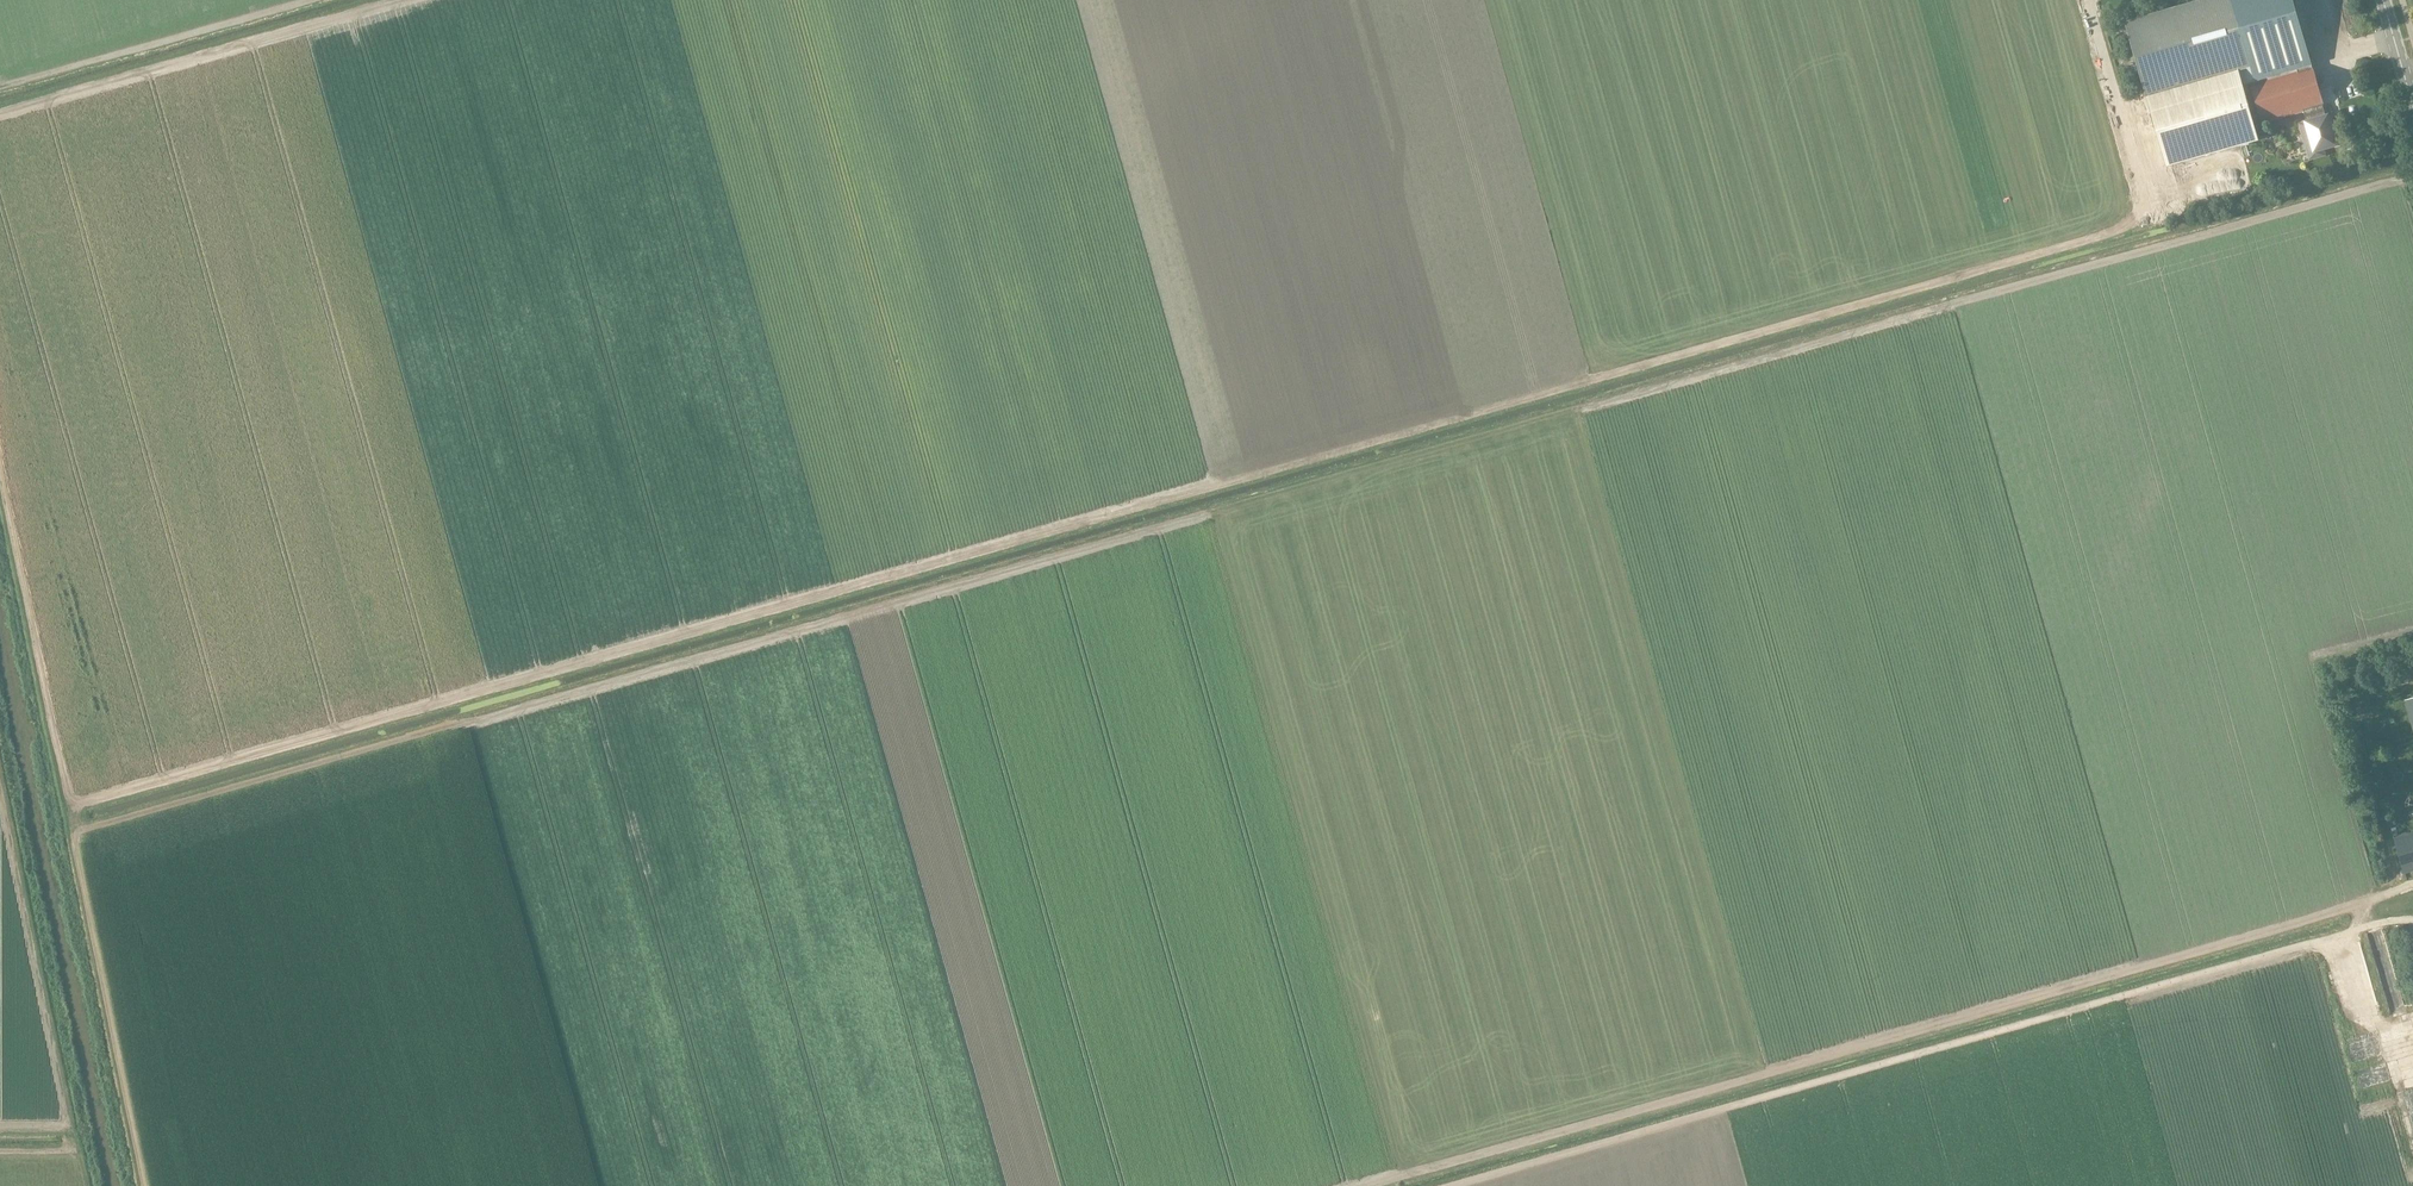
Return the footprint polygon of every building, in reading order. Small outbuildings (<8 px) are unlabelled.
[(2238,69),(2249,65),(2230,0),(2202,0),(2124,22),(2166,167),(2259,141),(2238,69)] [(2256,80),(2250,82),(2262,123),(2304,111),(2314,109),(2323,106),(2311,64),(2256,80)] [(2317,120),(2314,109),(2304,111),(2307,123),(2301,124),(2303,135),(2310,133),(2315,150),(2334,144),(2327,117),(2317,120)] [(2412,732),(2412,697),(2404,700),(2412,732)] [(2412,871),(2412,832),(2393,838),(2403,873),(2412,871)]
